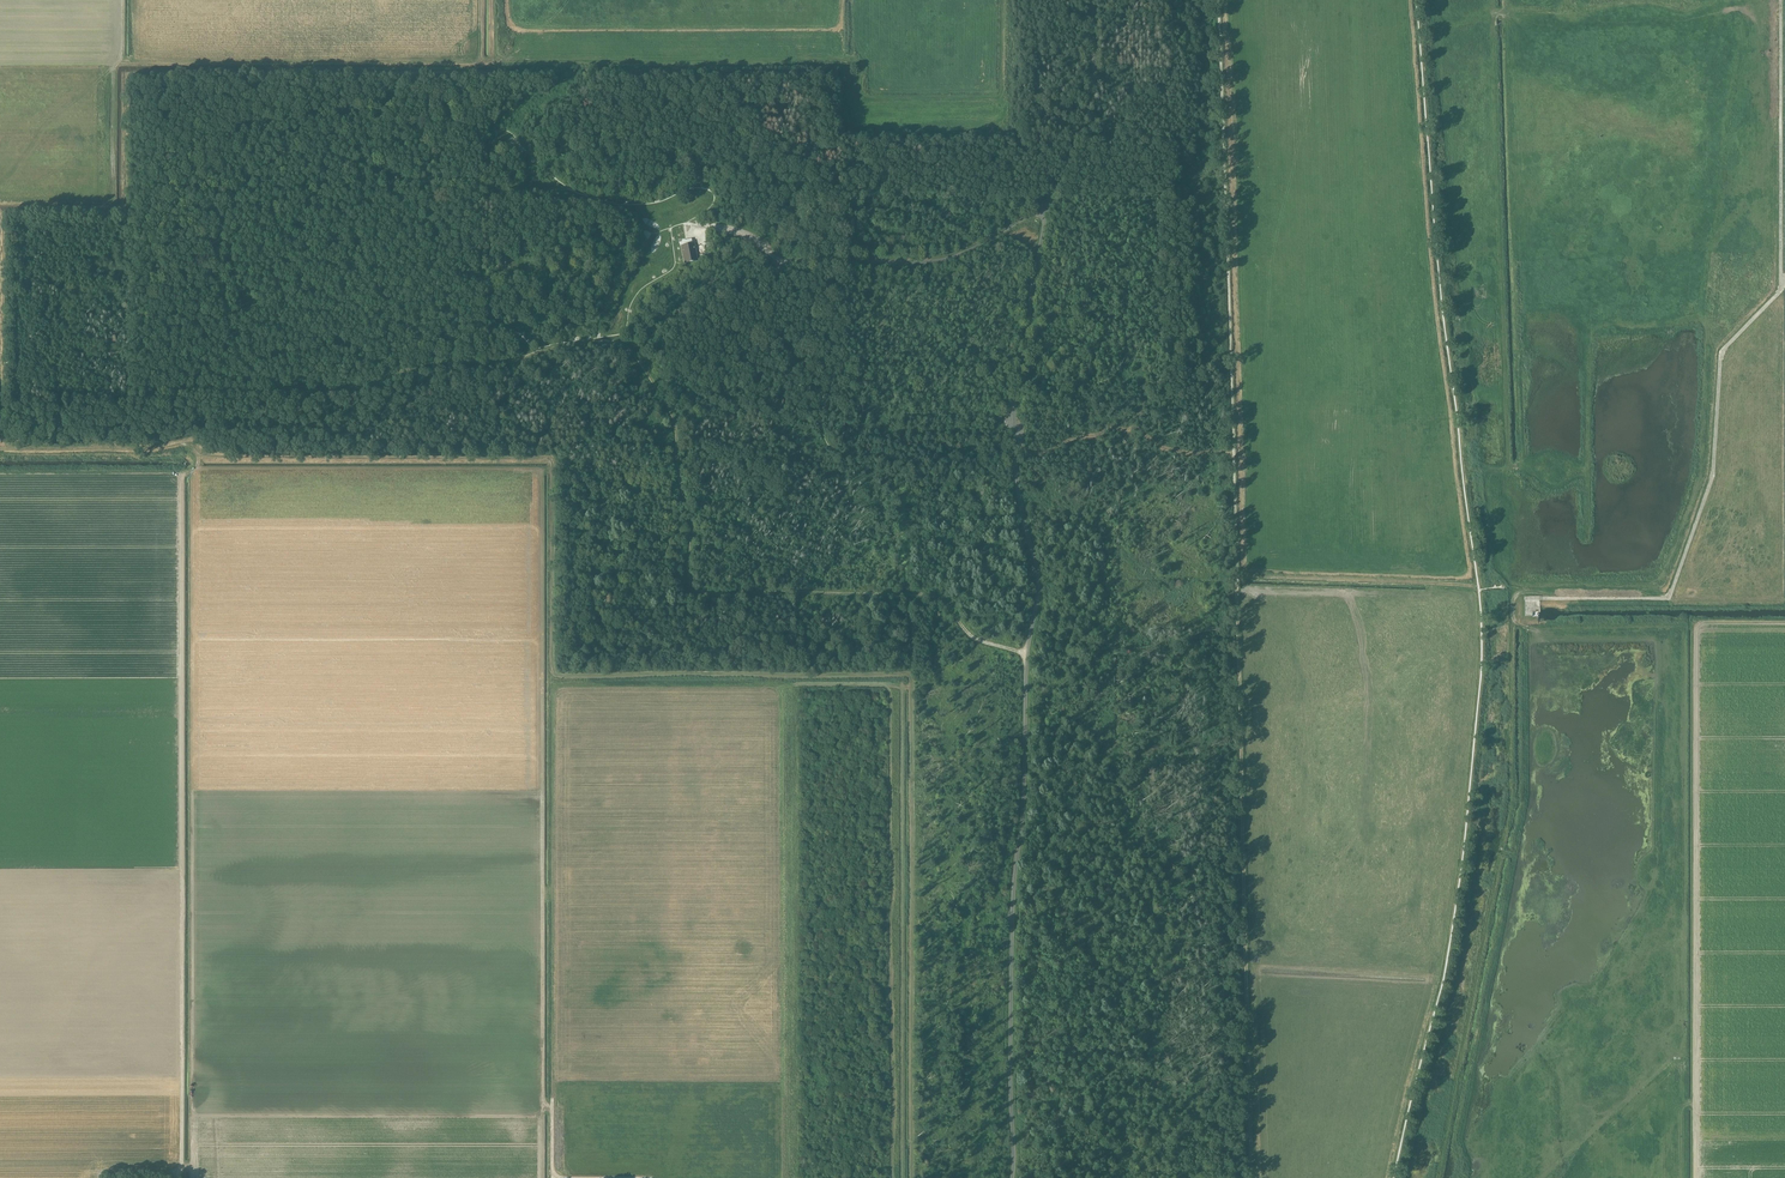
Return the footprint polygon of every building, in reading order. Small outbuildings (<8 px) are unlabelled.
[(681,246),(685,263),(698,261),(694,243),(692,243),(688,244),(683,245),(681,246)]
